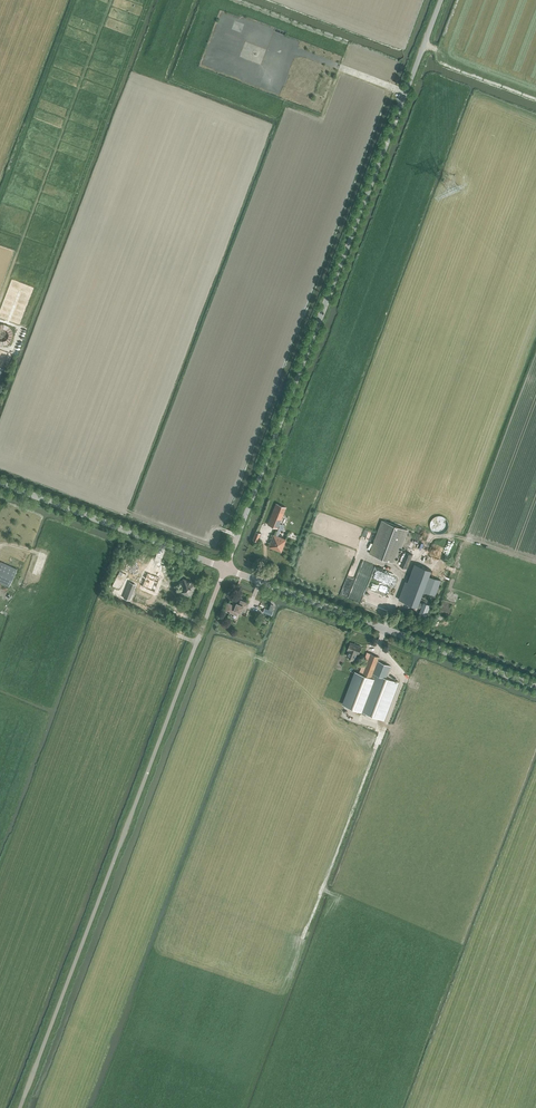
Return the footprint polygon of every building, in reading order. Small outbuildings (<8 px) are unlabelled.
[(1,344),(4,344),(7,343),(10,341),(12,338),(13,335),(12,332),(11,329),(9,326),(7,324),(4,323),(1,323),(0,323),(0,344),(1,344)] [(9,352),(0,349),(0,364),(4,365),(9,352)] [(286,507),(277,503),(268,524),(278,528),(286,507)] [(430,518),(434,532),(450,528),(446,514),(430,518)] [(383,521),(371,554),(395,563),(407,530),(383,521)] [(365,539),(370,541),(374,532),(369,530),(365,539)] [(281,552),(286,539),(274,534),(269,547),(281,552)] [(400,565),(407,568),(412,555),(405,552),(400,565)] [(429,564),(431,558),(424,555),(422,562),(429,564)] [(9,587),(17,569),(9,565),(0,561),(0,562),(0,583),(9,587)] [(420,599),(423,591),(436,595),(441,580),(429,575),(431,570),(415,564),(408,582),(406,581),(399,600),(417,607),(417,606),(421,608),(419,612),(426,615),(430,604),(423,602),(424,601),(420,599)] [(147,573),(142,586),(146,588),(154,591),(160,577),(147,573)] [(348,596),(355,579),(348,576),(341,593),(348,596)] [(196,583),(183,578),(178,592),(182,593),(182,594),(191,597),(196,583)] [(136,584),(129,582),(123,598),(130,600),(136,584)] [(371,597),(370,604),(385,608),(387,601),(371,597)] [(244,612),(248,603),(240,600),(239,604),(236,603),(235,606),(227,603),(224,610),(236,615),(237,611),(240,612),(241,610),(244,612)] [(357,645),(355,645),(355,644),(351,642),(348,650),(349,650),(347,656),(355,659),(357,654),(359,654),(361,647),(357,645)] [(367,664),(363,675),(372,678),(378,661),(379,657),(371,654),(367,664)] [(357,672),(344,705),(384,720),(399,683),(387,678),(391,666),(378,661),(372,678),(363,675),(357,672)]
